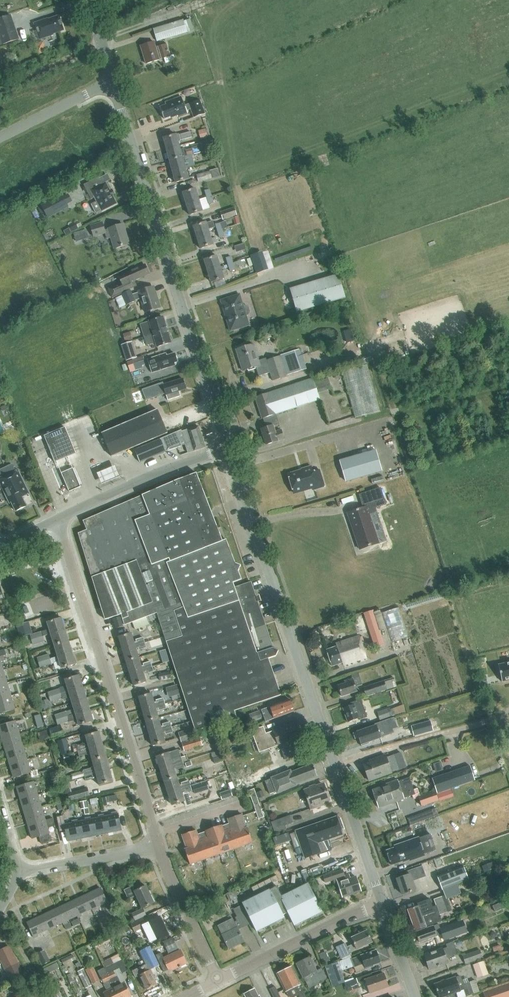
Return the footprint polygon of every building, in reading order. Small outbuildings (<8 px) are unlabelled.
[(0,19),(0,36),(3,44),(18,39),(10,16),(0,19)] [(48,20),(48,19),(34,23),(39,40),(53,35),(53,34),(64,30),(59,16),(48,20)] [(157,39),(173,34),(173,36),(187,32),(183,20),(153,29),(157,39)] [(37,43),(41,52),(47,49),(43,40),(37,43)] [(156,50),(154,42),(140,46),(146,64),(159,60),(159,59),(162,59),(164,58),(165,63),(175,60),(174,55),(170,56),(166,45),(159,47),(159,49),(156,50)] [(9,73),(6,62),(0,64),(0,76),(9,73)] [(182,97),(165,103),(166,105),(160,108),(164,119),(173,116),(173,117),(178,115),(178,116),(188,113),(182,97)] [(205,114),(200,100),(190,104),(195,118),(205,114)] [(199,131),(201,139),(208,137),(206,129),(199,131)] [(179,134),(180,139),(193,136),(192,131),(179,134)] [(163,138),(167,151),(180,147),(178,142),(180,141),(179,135),(177,135),(176,135),(163,138)] [(167,151),(170,161),(185,157),(184,156),(193,154),(192,149),(186,151),(185,149),(181,150),(180,147),(167,151)] [(185,157),(170,161),(172,172),(185,169),(184,164),(192,162),(191,156),(185,158),(185,157)] [(186,172),(185,169),(172,172),(175,183),(188,179),(190,179),(188,172),(186,172)] [(210,172),(212,179),(220,176),(218,169),(210,171),(210,172)] [(196,175),(198,182),(212,179),(210,172),(196,175)] [(98,178),(84,185),(91,199),(95,198),(96,201),(91,204),(96,213),(101,210),(102,212),(117,204),(106,183),(102,185),(98,178)] [(183,193),(186,204),(199,201),(196,189),(183,193)] [(48,218),(68,207),(62,195),(41,206),(48,218)] [(190,215),(203,211),(199,201),(186,204),(190,215)] [(237,216),(234,208),(220,212),(223,220),(237,216)] [(206,224),(206,222),(193,227),(197,238),(210,234),(208,229),(215,227),(213,222),(206,224)] [(104,231),(102,223),(90,227),(94,237),(105,234),(107,240),(111,238),(115,249),(129,245),(123,225),(108,229),(109,230),(104,231)] [(75,234),(77,241),(88,238),(86,230),(75,234)] [(210,234),(197,238),(200,249),(213,245),(213,243),(217,242),(216,237),(211,239),(210,234)] [(257,272),(265,270),(261,253),(253,256),(257,272)] [(208,271),(220,267),(217,256),(204,260),(208,271)] [(108,289),(113,298),(121,294),(126,292),(126,291),(137,286),(134,279),(135,281),(140,279),(139,278),(149,274),(145,265),(131,272),(119,278),(122,283),(108,289)] [(224,279),(220,267),(208,271),(211,282),(224,279)] [(297,312),(345,298),(338,274),(290,289),(297,312)] [(135,301),(141,299),(145,312),(160,308),(153,287),(139,291),(139,293),(133,295),(130,290),(126,292),(121,294),(126,305),(135,301)] [(230,331),(249,325),(246,316),(248,315),(249,313),(250,311),(248,307),(247,306),(245,305),(243,306),(239,295),(221,301),(230,331)] [(149,321),(150,322),(140,325),(144,337),(167,330),(165,324),(166,324),(165,320),(164,320),(163,317),(149,321)] [(169,336),(167,330),(144,337),(147,345),(156,342),(157,347),(171,343),(170,340),(171,340),(170,336),(169,336)] [(130,331),(123,333),(125,341),(133,339),(130,331)] [(126,361),(137,358),(132,342),(121,345),(126,361)] [(259,376),(270,373),(273,381),(299,373),(306,370),(304,363),(296,365),(292,352),(267,360),(266,358),(258,361),(253,344),(236,350),(243,371),(256,367),(259,376)] [(175,363),(178,362),(175,353),(167,356),(166,354),(148,360),(152,373),(176,366),(175,363)] [(132,360),(135,368),(145,365),(142,357),(132,360)] [(368,366),(343,372),(356,419),(381,412),(368,366)] [(313,378),(290,386),(255,398),(262,419),(263,418),(266,428),(261,429),(266,445),(278,441),(284,439),(281,430),(275,432),(273,426),(279,424),(279,425),(279,424),(276,414),(320,400),(317,392),(331,388),(328,378),(314,383),(313,378)] [(146,399),(165,393),(166,396),(168,401),(181,396),(179,391),(186,389),(183,379),(163,385),(162,384),(143,390),(146,399)] [(112,456),(167,433),(157,410),(102,433),(112,456)] [(160,439),(134,450),(140,462),(166,451),(165,451),(181,446),(180,441),(184,440),(188,453),(194,451),(205,448),(198,426),(187,430),(182,432),(181,430),(160,439)] [(55,462),(76,454),(65,427),(44,436),(55,462)] [(376,451),(340,461),(346,482),(382,472),(376,451)] [(315,490),(325,487),(320,472),(313,474),(311,466),(302,469),(302,471),(288,475),(293,493),(314,487),(315,490)] [(117,468),(97,475),(102,487),(121,479),(117,468)] [(69,492),(80,487),(72,469),(61,474),(69,492)] [(25,507),(21,498),(28,494),(17,471),(0,479),(0,486),(8,504),(10,503),(15,512),(25,507)] [(196,473),(188,476),(179,480),(83,521),(87,530),(78,534),(105,620),(121,615),(125,625),(132,622),(146,617),(157,613),(158,617),(195,731),(236,717),(234,711),(281,695),(269,659),(276,656),(278,650),(273,647),(257,601),(250,583),(235,588),(233,583),(241,580),(239,572),(241,566),(236,564),(226,540),(222,541),(196,473)] [(364,508),(348,513),(360,550),(379,543),(368,511),(378,507),(386,505),(380,488),(373,491),(359,495),(364,508)] [(157,613),(146,617),(148,622),(158,617),(157,613)] [(375,646),(384,643),(374,614),(365,617),(375,646)] [(116,629),(123,626),(120,617),(113,619),(116,629)] [(146,617),(132,622),(135,630),(149,625),(148,622),(146,617)] [(47,623),(51,634),(65,629),(61,618),(47,623)] [(28,622),(16,625),(20,636),(32,633),(28,622)] [(54,645),(68,640),(65,629),(51,634),(54,645)] [(32,640),(44,636),(42,631),(30,635),(32,640)] [(119,637),(123,650),(144,643),(143,638),(136,640),(137,642),(134,643),(131,634),(119,637)] [(45,641),(44,636),(32,640),(33,645),(45,641)] [(327,650),(332,666),(343,663),(344,665),(366,658),(359,636),(336,644),(337,647),(327,650)] [(72,652),(68,640),(54,645),(58,657),(72,652)] [(146,648),(144,643),(123,650),(126,662),(139,658),(136,649),(138,648),(139,650),(146,648)] [(59,662),(61,668),(76,664),(72,652),(58,657),(59,662)] [(37,658),(39,663),(51,659),(49,654),(37,658)] [(150,662),(143,664),(144,666),(141,667),(139,658),(126,662),(130,673),(152,667),(150,662)] [(52,664),(51,659),(39,663),(40,668),(52,664)] [(508,680),(508,663),(498,665),(502,682),(508,680)] [(153,671),(152,667),(130,673),(134,686),(146,682),(143,673),(146,672),(146,674),(153,671)] [(159,681),(171,678),(170,672),(158,674),(159,681)] [(352,679),(345,681),(345,683),(338,686),(342,697),(357,692),(355,687),(362,685),(358,672),(351,675),(352,679)] [(61,694),(69,691),(83,687),(79,676),(65,680),(67,686),(60,689),(61,694)] [(384,681),(363,688),(366,696),(387,690),(397,687),(394,677),(384,681)] [(11,696),(7,683),(0,685),(0,699),(11,696)] [(175,696),(179,694),(177,685),(165,688),(168,698),(171,697),(175,696)] [(86,699),(83,687),(69,691),(61,694),(63,699),(70,696),(72,703),(86,699)] [(61,694),(60,689),(48,692),(49,697),(61,694)] [(63,699),(61,694),(49,697),(51,702),(63,699)] [(156,700),(157,702),(154,703),(152,694),(139,697),(142,710),(165,703),(163,698),(156,700)] [(11,696),(0,699),(0,714),(15,709),(11,696)] [(74,709),(67,711),(68,716),(75,714),(77,713),(90,710),(86,699),(72,703),(74,709)] [(270,707),(262,710),(266,722),(274,719),(294,711),(290,699),(270,707)] [(354,705),(343,708),(348,723),(359,719),(359,720),(367,718),(361,699),(353,702),(354,705)] [(41,701),(44,711),(50,709),(48,700),(41,701)] [(166,708),(165,703),(142,710),(146,722),(158,718),(156,709),(158,708),(159,710),(166,708)] [(394,707),(397,715),(408,711),(405,704),(394,707)] [(392,716),(389,708),(377,712),(380,720),(392,716)] [(75,714),(68,716),(56,720),(58,725),(69,722),(69,723),(77,720),(79,726),(93,721),(90,710),(77,713),(75,714)] [(67,711),(55,715),(56,720),(68,716),(67,711)] [(249,715),(252,721),(261,717),(259,711),(249,715)] [(146,722),(149,734),(171,727),(170,723),(163,725),(163,726),(161,727),(158,718),(146,722)] [(376,726),(357,732),(362,747),(369,744),(368,742),(380,738),(380,737),(392,733),(388,721),(394,719),(395,719),(394,718),(375,725),(376,726)] [(2,739),(19,734),(16,721),(0,726),(0,732),(2,739)] [(300,721),(286,726),(286,724),(272,729),(273,731),(266,734),(263,727),(251,731),(259,753),(278,746),(279,746),(280,746),(286,760),(302,754),(298,744),(296,740),(305,736),(300,721)] [(411,726),(414,736),(433,731),(430,721),(411,726)] [(49,729),(52,737),(64,734),(62,726),(49,729)] [(173,732),(171,727),(149,734),(153,746),(165,742),(162,733),(165,732),(166,734),(173,732)] [(193,739),(190,729),(178,733),(181,743),(193,739)] [(37,733),(40,741),(49,738),(47,730),(37,733)] [(78,752),(103,744),(99,732),(85,736),(88,745),(85,745),(85,744),(76,746),(78,752)] [(2,739),(6,752),(23,747),(19,734),(2,739)] [(184,751),(202,746),(200,738),(182,744),(184,751)] [(69,753),(65,739),(57,741),(61,755),(63,755),(68,754),(69,753)] [(106,757),(103,744),(78,752),(79,757),(90,754),(92,761),(106,757)] [(27,759),(23,747),(6,752),(10,765),(27,759)] [(182,762),(178,750),(156,757),(160,769),(182,762)] [(223,761),(220,751),(211,753),(214,764),(223,761)] [(374,762),(363,766),(369,781),(392,773),(392,772),(399,770),(394,755),(386,758),(386,755),(373,760),(374,762)] [(73,780),(85,776),(110,769),(106,757),(92,761),(94,768),(83,771),(84,772),(77,773),(71,774),(73,780)] [(14,778),(31,773),(27,759),(10,765),(14,778)] [(436,773),(443,770),(441,761),(433,764),(436,773)] [(160,769),(164,782),(177,777),(174,768),(176,767),(177,769),(184,767),(182,762),(160,769)] [(214,764),(216,774),(227,771),(225,762),(214,764)] [(271,778),(265,781),(270,794),(276,791),(277,793),(296,786),(295,784),(317,776),(313,764),(291,772),(290,770),(271,778)] [(432,779),(437,793),(475,780),(470,766),(432,779)] [(113,781),(110,769),(85,776),(86,781),(97,778),(99,785),(113,781)] [(51,777),(53,776),(55,780),(58,778),(55,771),(50,773),(51,777)] [(181,783),(182,785),(179,786),(177,777),(164,782),(168,793),(190,786),(188,781),(181,783)] [(379,808),(403,799),(415,794),(409,778),(398,782),(397,780),(390,783),(391,784),(372,790),(379,808)] [(206,781),(192,786),(194,793),(208,789),(206,781)] [(17,787),(20,800),(38,795),(34,782),(17,787)] [(320,803),(329,800),(323,784),(301,792),(304,802),(308,801),(311,809),(321,805),(320,803)] [(192,790),(190,786),(168,793),(172,805),(184,801),(186,806),(191,804),(187,792),(192,790)] [(90,796),(88,788),(68,793),(70,801),(90,796)] [(254,789),(249,791),(259,819),(264,817),(254,789)] [(233,796),(231,790),(220,793),(222,800),(233,796)] [(436,794),(435,791),(418,797),(422,806),(438,800),(436,794)] [(42,808),(38,795),(20,800),(24,813),(42,808)] [(412,824),(440,814),(437,807),(409,817),(412,824)] [(24,813),(28,826),(46,821),(42,808),(24,813)] [(112,815),(104,817),(108,833),(121,831),(118,814),(117,811),(111,813),(112,815)] [(95,836),(107,833),(108,833),(104,817),(104,814),(98,815),(98,818),(91,819),(92,820),(95,836)] [(229,823),(198,835),(196,830),(182,835),(187,849),(185,849),(190,865),(253,843),(247,827),(247,828),(242,814),(228,819),(229,823)] [(285,825),(293,823),(291,815),(271,822),(275,833),(287,829),(285,825)] [(72,821),(72,823),(65,825),(63,816),(57,817),(60,833),(66,832),(68,841),(82,839),(78,822),(78,819),(72,821)] [(92,820),(91,819),(91,817),(85,818),(85,820),(78,822),(82,839),(95,836),(92,820)] [(315,825),(312,826),(317,842),(320,841),(331,837),(336,836),(335,834),(341,832),(337,818),(314,825),(315,825)] [(46,821),(28,826),(32,839),(39,837),(42,845),(52,841),(47,824),(52,823),(51,819),(46,821)] [(312,826),(296,832),(305,859),(320,854),(321,853),(317,842),(312,826)] [(273,838),(275,846),(290,841),(288,833),(273,838)] [(410,861),(425,856),(424,855),(436,850),(431,834),(419,839),(419,837),(395,846),(395,848),(387,851),(392,865),(402,862),(403,862),(409,860),(410,861)] [(443,867),(440,859),(434,861),(437,869),(443,867)] [(407,876),(397,879),(402,894),(415,890),(411,878),(417,876),(418,879),(426,877),(422,866),(406,872),(407,876)] [(442,890),(457,884),(469,879),(464,866),(437,877),(442,890)] [(336,879),(343,897),(361,891),(356,877),(350,879),(349,875),(340,878),(338,870),(324,875),(326,881),(337,877),(338,878),(336,879)] [(323,891),(320,884),(315,887),(317,893),(323,891)] [(461,893),(457,884),(442,890),(446,899),(461,893)] [(135,891),(132,886),(124,890),(128,899),(136,895),(142,908),(154,903),(154,902),(155,902),(152,895),(150,896),(146,886),(135,891)] [(288,913),(293,923),(299,920),(300,923),(316,915),(315,912),(321,909),(310,887),(303,890),(302,887),(285,895),(282,897),(278,890),(279,890),(277,886),(273,888),(243,903),(257,931),(265,927),(264,925),(275,919),(276,922),(284,918),(283,915),(288,913)] [(101,888),(86,895),(92,909),(93,911),(97,909),(96,907),(107,902),(101,888)] [(240,902),(234,890),(226,894),(230,902),(233,900),(235,904),(240,902)] [(92,909),(86,895),(71,902),(77,915),(78,918),(82,916),(81,914),(92,909)] [(418,906),(408,910),(415,931),(426,927),(442,921),(439,915),(447,912),(442,897),(434,899),(436,906),(432,907),(430,899),(417,904),(418,906)] [(507,906),(505,900),(493,904),(495,910),(507,906)] [(71,902),(57,909),(63,922),(64,924),(67,923),(66,920),(77,915),(71,902)] [(235,918),(237,921),(234,922),(232,918),(218,926),(222,935),(229,949),(244,941),(238,930),(250,924),(241,906),(234,909),(237,917),(235,918)] [(52,927),(63,922),(57,909),(42,916),(48,929),(49,931),(53,929),(52,927)] [(146,916),(143,909),(132,914),(135,921),(146,916)] [(37,934),(48,929),(42,916),(27,923),(34,938),(38,936),(37,934)] [(99,919),(103,926),(109,924),(106,916),(99,919)] [(146,932),(150,930),(155,940),(168,934),(160,917),(145,924),(143,919),(131,924),(135,932),(144,928),(146,932)] [(437,937),(437,936),(442,934),(444,941),(467,933),(462,921),(442,928),(442,926),(440,927),(439,924),(416,932),(419,943),(437,937)] [(350,955),(349,952),(356,949),(357,950),(372,943),(367,931),(358,934),(358,933),(353,935),(354,936),(351,938),(354,944),(347,947),(345,943),(336,948),(341,959),(350,955)] [(93,943),(96,948),(111,941),(108,936),(93,943)] [(172,938),(163,942),(168,953),(178,949),(172,938)] [(445,958),(457,954),(453,942),(446,944),(447,947),(442,949),(424,955),(429,970),(447,963),(445,958)] [(503,952),(500,945),(492,947),(494,954),(503,952)] [(1,960),(11,981),(23,975),(9,946),(0,951),(0,961),(1,960)] [(149,962),(157,959),(153,949),(145,952),(149,962)] [(169,970),(170,971),(187,963),(180,950),(164,958),(161,953),(156,955),(164,972),(169,970)] [(373,967),(373,965),(380,963),(376,950),(361,956),(352,959),(354,967),(364,963),(366,969),(373,967)] [(483,958),(480,950),(463,956),(465,964),(483,958)] [(42,967),(49,963),(43,951),(36,955),(42,967)] [(322,963),(329,961),(326,952),(319,954),(322,963)] [(61,960),(64,964),(75,959),(73,954),(61,960)] [(119,996),(131,996),(132,996),(125,982),(126,982),(122,973),(121,973),(116,963),(121,960),(120,956),(112,960),(111,958),(103,962),(106,967),(104,968),(119,996)] [(309,988),(327,979),(322,969),(317,971),(310,957),(296,964),(303,978),(304,978),(309,988)] [(342,960),(337,962),(341,971),(354,967),(352,959),(351,957),(342,960)] [(122,973),(127,971),(121,960),(116,963),(121,973),(122,973)] [(477,978),(488,974),(484,961),(473,965),(477,978)] [(43,969),(46,974),(59,968),(57,962),(43,969)] [(333,986),(344,982),(341,971),(337,962),(326,966),(333,986)] [(146,990),(157,984),(153,977),(154,977),(151,970),(150,970),(147,964),(146,964),(140,967),(132,971),(135,977),(139,975),(146,990)] [(100,980),(93,966),(85,969),(93,984),(100,980)] [(299,996),(306,996),(291,967),(277,974),(288,996),(289,996),(295,996),(298,995),(299,996)] [(103,993),(105,996),(119,996),(104,968),(98,971),(104,984),(104,983),(108,991),(103,993)] [(77,972),(86,988),(92,985),(83,969),(77,972)] [(365,981),(369,994),(389,987),(384,973),(373,977),(371,973),(357,978),(358,983),(365,981)] [(434,984),(439,996),(443,996),(456,993),(458,996),(466,996),(474,994),(470,982),(463,984),(460,975),(455,977),(434,984)] [(482,992),(484,996),(508,996),(508,983),(482,992)] [(11,987),(15,993),(21,990),(18,984),(11,987)] [(55,996),(62,996),(56,985),(51,988),(55,996)] [(271,988),(275,996),(281,996),(282,996),(276,985),(271,988)] [(259,996),(258,996),(254,989),(244,994),(246,996),(260,996),(259,996)]
